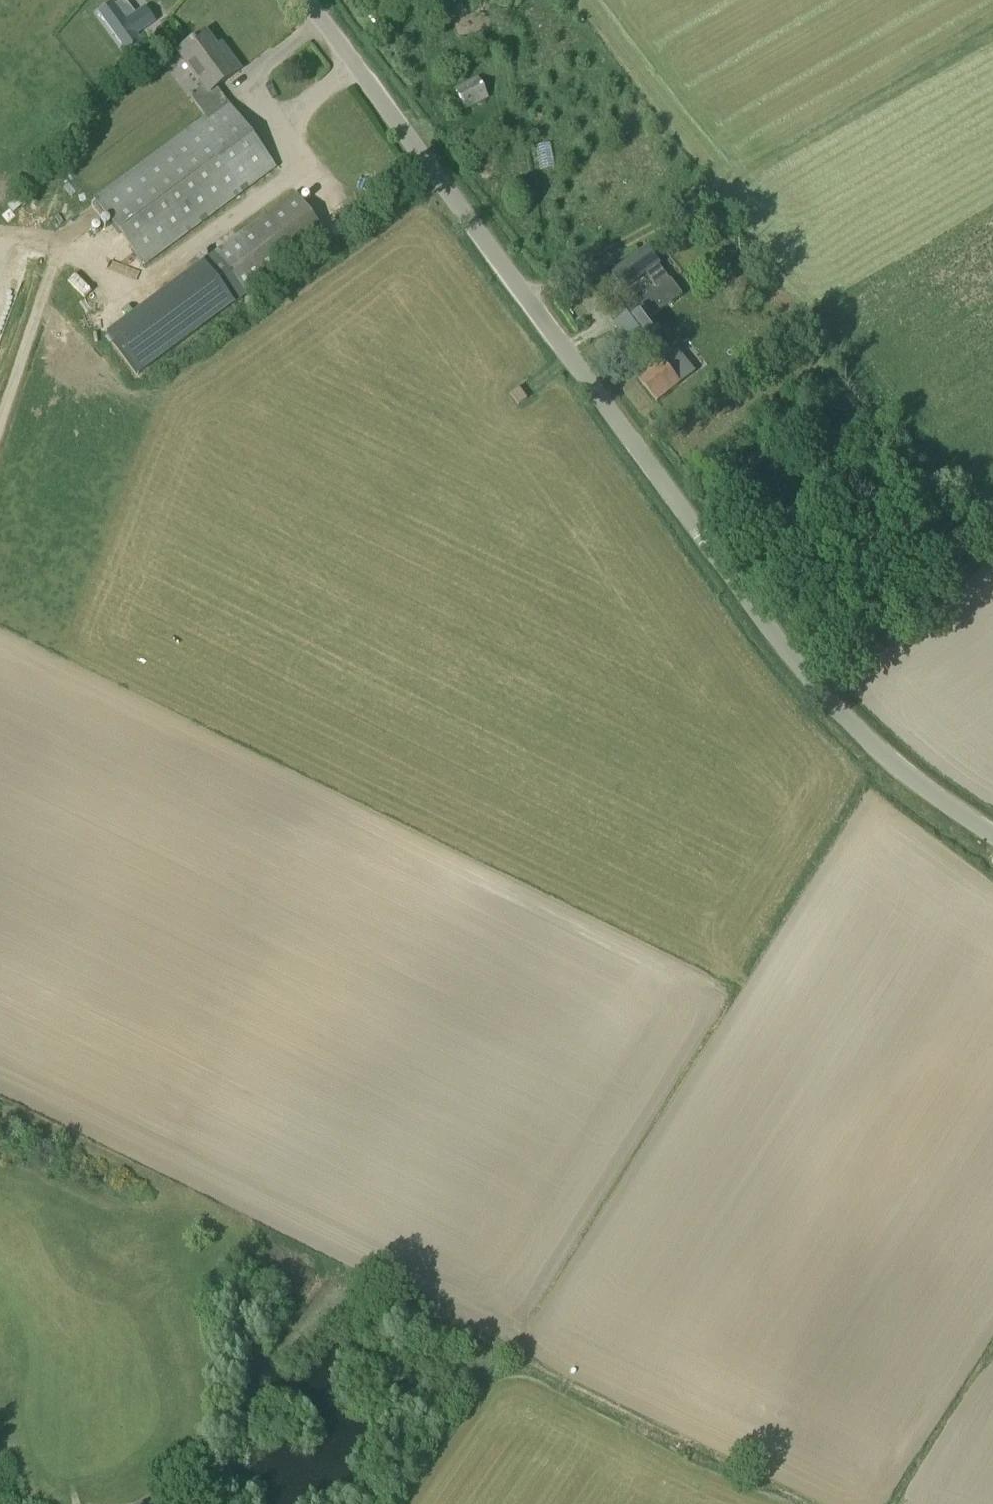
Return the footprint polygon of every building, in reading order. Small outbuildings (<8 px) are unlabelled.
[(156,22),(145,6),(126,20),(112,2),(98,13),(126,52),(140,40),(137,36),(156,22)] [(222,56),(206,33),(178,53),(202,86),(190,95),(206,117),(227,102),(217,88),(240,70),(227,53),(222,56)] [(455,91),(465,110),(487,99),(477,79),(455,91)] [(227,102),(206,117),(93,199),(141,265),(276,167),(227,102)] [(33,208),(39,217),(80,189),(74,180),(33,208)] [(326,235),(296,194),(203,263),(233,304),(326,235)] [(660,263),(649,247),(613,273),(624,289),(646,273),(657,289),(636,304),(640,311),(617,328),(636,353),(660,335),(649,319),(683,295),(672,279),(670,280),(658,264),(660,263)] [(673,348),(657,360),(635,378),(657,405),(694,374),(673,348)] [(518,406),(527,400),(518,388),(510,394),(518,406)]
